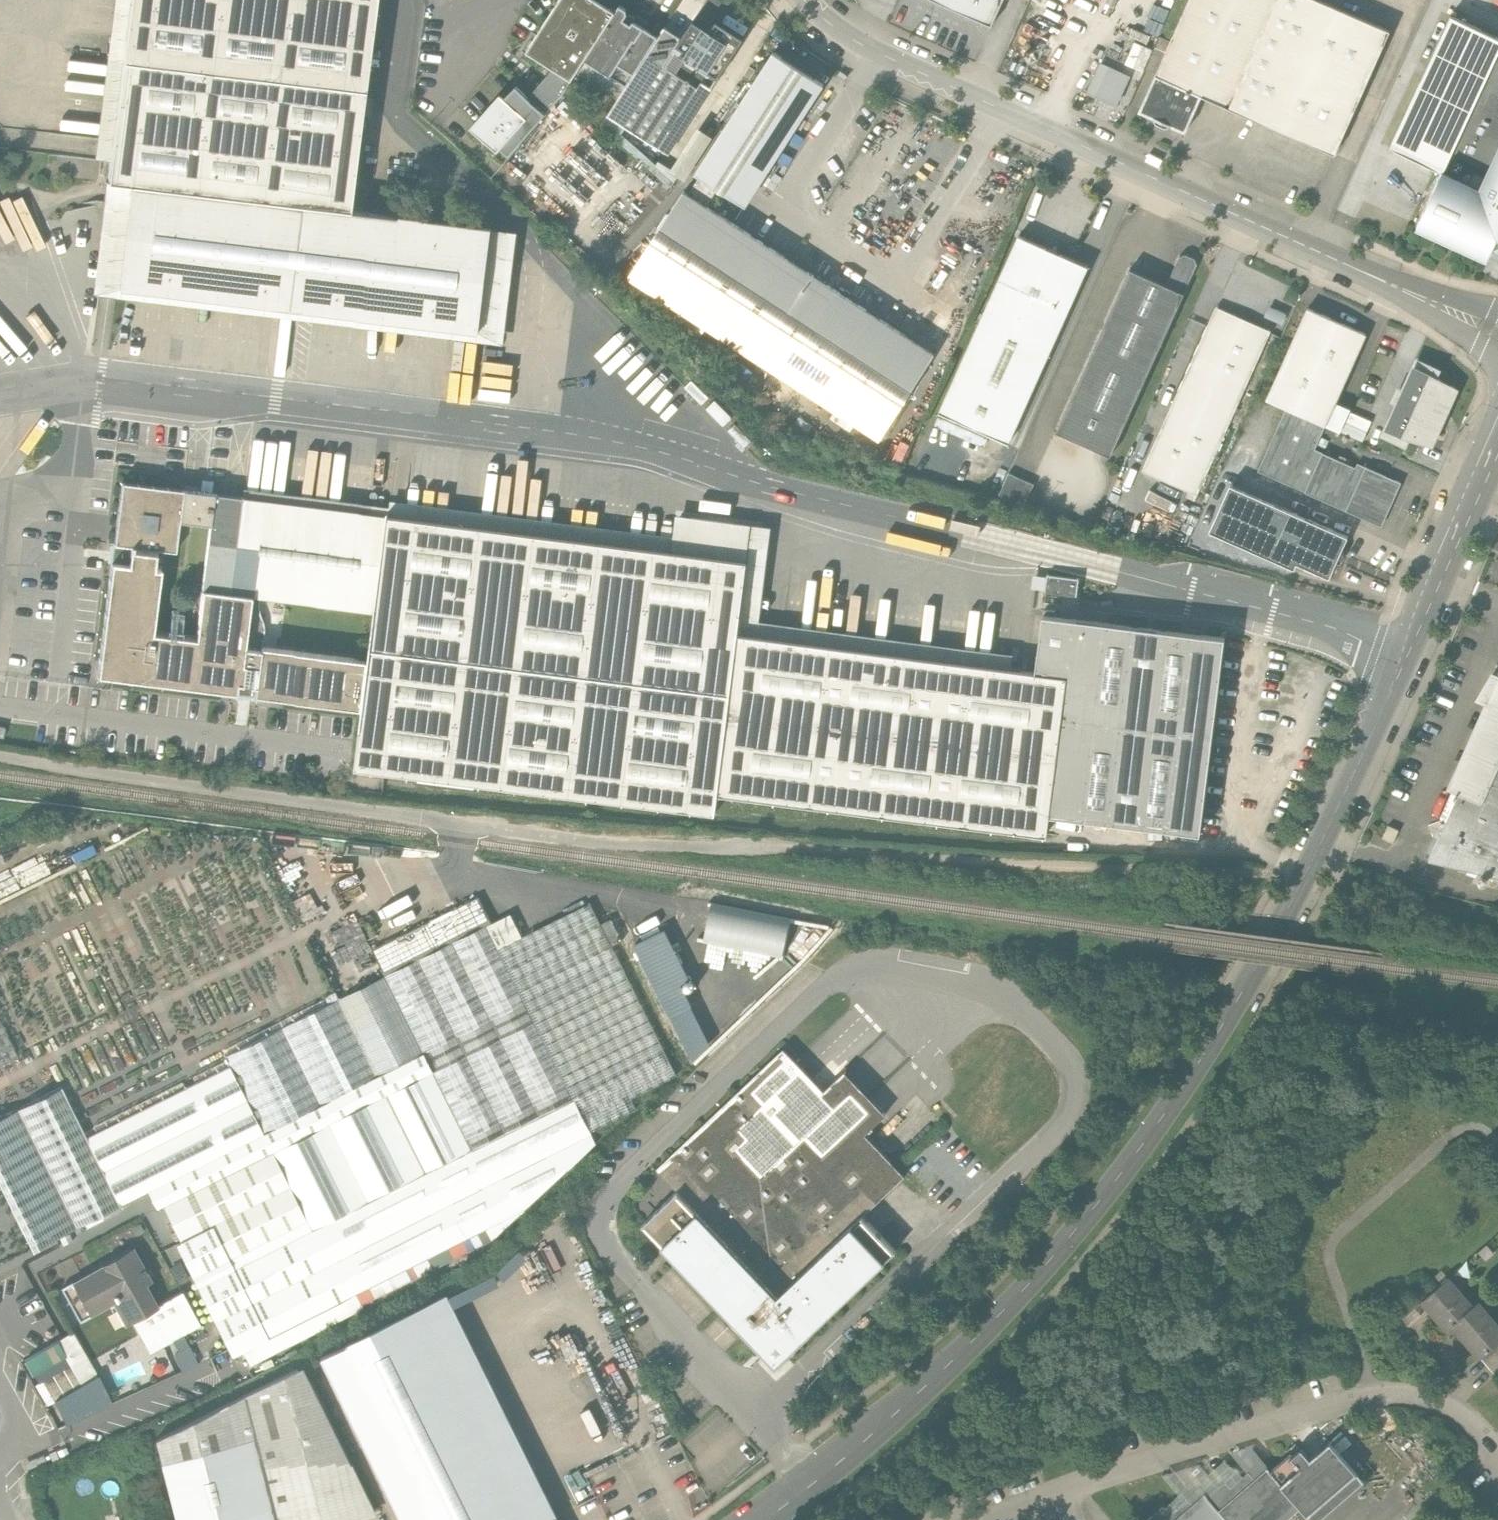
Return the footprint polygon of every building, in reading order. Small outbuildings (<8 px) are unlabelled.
[(123,61),(107,59),(95,160),(111,162),(108,182),(106,182),(92,294),(504,344),(518,232),(348,212),(374,0),(130,0),(123,61)] [(615,12),(597,0),(559,0),(526,51),(556,71),(530,101),(516,87),(504,99),(499,95),(469,129),(496,152),(500,149),(509,156),(562,94),(575,74),(582,62),(615,12)] [(991,26),(1003,0),(932,0),(991,26)] [(1334,154),(1389,32),(1318,0),(1189,0),(1139,110),(1185,131),(1201,95),(1334,154)] [(615,12),(575,74),(616,101),(658,36),(644,28),(647,23),(632,13),(627,21),(623,19),(627,14),(626,9),(620,5),(615,12)] [(1450,17),(1389,147),(1442,171),(1417,225),(1487,258),(1493,246),(1497,249),(1497,39),(1450,17)] [(681,38),(664,27),(658,36),(616,101),(606,116),(668,156),(743,39),(716,22),(709,32),(692,21),(681,38)] [(1125,64),(1134,68),(1143,46),(1135,42),(1125,64)] [(1143,72),(1152,50),(1143,46),(1134,68),(1143,72)] [(824,85),(773,52),(696,175),(700,177),(688,195),(707,207),(718,188),(745,206),(824,85)] [(1128,76),(1101,64),(1088,92),(1107,100),(1116,104),(1128,76)] [(688,195),(683,192),(628,278),(679,311),(672,321),(681,330),(698,340),(706,328),(879,439),(935,354),(707,207),(688,195)] [(1018,236),(938,413),(1008,445),(1088,267),(1059,254),(1056,245),(1046,249),(1018,236)] [(1166,285),(1130,268),(1056,432),(1110,457),(1197,264),(1194,258),(1185,254),(1179,256),(1166,285)] [(1270,331),(1216,307),(1142,471),(1197,496),(1270,331)] [(1266,399),(1286,408),(1325,426),(1366,334),(1307,308),(1266,399)] [(1437,370),(1417,361),(1384,434),(1404,443),(1407,436),(1413,439),(1415,435),(1430,443),(1454,390),(1438,383),(1440,379),(1434,377),(1437,370)] [(1314,449),(1325,426),(1286,408),(1258,471),(1381,526),(1400,483),(1357,464),(1355,468),(1314,449)] [(1034,485),(1008,473),(998,495),(1024,506),(1034,485)] [(391,500),(390,507),(243,488),(241,498),(122,482),(114,543),(131,545),(129,564),(112,562),(98,677),(236,694),(237,684),(255,686),(254,696),(363,710),(356,769),(715,815),(717,794),(1046,836),(1049,816),(1199,835),(1225,637),(1043,614),(1036,671),(1013,668),(1015,652),(759,621),(771,525),(675,514),(672,535),(391,500)] [(1348,537),(1230,484),(1209,531),(1294,569),(1297,563),(1329,578),(1335,566),(1340,564),(1342,559),(1344,554),(1342,549),(1348,537)] [(1049,573),(1047,573),(1045,591),(1077,594),(1079,577),(1049,574),(1049,573)] [(1490,696),(1493,698),(1491,702),(1488,700),(1449,787),(1459,791),(1428,862),(1497,880),(1497,679),(1490,696)] [(386,976),(423,1054),(529,1000),(492,923),(479,898),(373,950),(386,976)] [(508,915),(492,923),(529,1000),(591,1133),(635,1110),(630,1100),(676,1076),(612,946),(633,935),(623,913),(601,924),(590,903),(520,937),(508,915)] [(229,1065),(261,1135),(423,1054),(386,976),(224,1056),(229,1065)] [(362,1308),(361,1306),(493,1240),(596,1143),(591,1133),(529,1000),(423,1054),(261,1135),(152,1190),(161,1208),(163,1207),(236,1355),(244,1351),(251,1365),(271,1354),(264,1341),(268,1339),(275,1352),(362,1308)] [(784,1050),(657,1170),(678,1192),(778,1297),(862,1217),(904,1176),(864,1135),(885,1115),(844,1073),(824,1092),(784,1050)] [(85,1137),(120,1206),(152,1190),(261,1135),(229,1065),(85,1137)] [(0,1117),(0,1185),(32,1249),(120,1206),(85,1137),(61,1087),(0,1117)] [(678,1192),(642,1225),(776,1366),(895,1252),(862,1217),(778,1297),(678,1192)] [(104,1265),(61,1288),(80,1321),(119,1299),(150,1354),(173,1341),(182,1336),(201,1326),(182,1291),(156,1305),(145,1285),(151,1281),(133,1250),(118,1258),(120,1263),(107,1270),(104,1265)] [(1471,1309),(1470,1308),(1454,1289),(1457,1287),(1449,1277),(1425,1298),(1439,1314),(1437,1316),(1448,1329),(1456,1322),(1471,1309)] [(318,1357),(399,1519),(556,1519),(445,1295),(318,1357)] [(1456,1322),(1469,1338),(1466,1340),(1481,1357),(1497,1342),(1497,1329),(1484,1313),(1487,1310),(1479,1301),(1470,1308),(1471,1309),(1456,1322)] [(74,1330),(23,1354),(46,1403),(97,1379),(74,1330)] [(182,1336),(173,1341),(179,1353),(174,1356),(182,1372),(197,1366),(189,1348),(182,1336)] [(1481,1357),(1497,1375),(1497,1374),(1497,1342),(1481,1357)] [(176,1519),(333,1519),(373,1510),(301,1366),(155,1438),(176,1519)] [(1301,1506),(1313,1519),(1319,1519),(1364,1481),(1329,1442),(1310,1458),(1301,1447),(1293,1455),(1291,1452),(1270,1471),(1301,1506)] [(1228,1519),(1286,1519),(1301,1506),(1270,1471),(1267,1467),(1255,1477),(1249,1470),(1231,1486),(1226,1480),(1208,1496),(1228,1519)] [(1147,1519),(1228,1519),(1208,1496),(1204,1492),(1192,1503),(1186,1496),(1168,1512),(1163,1506),(1147,1519)]
